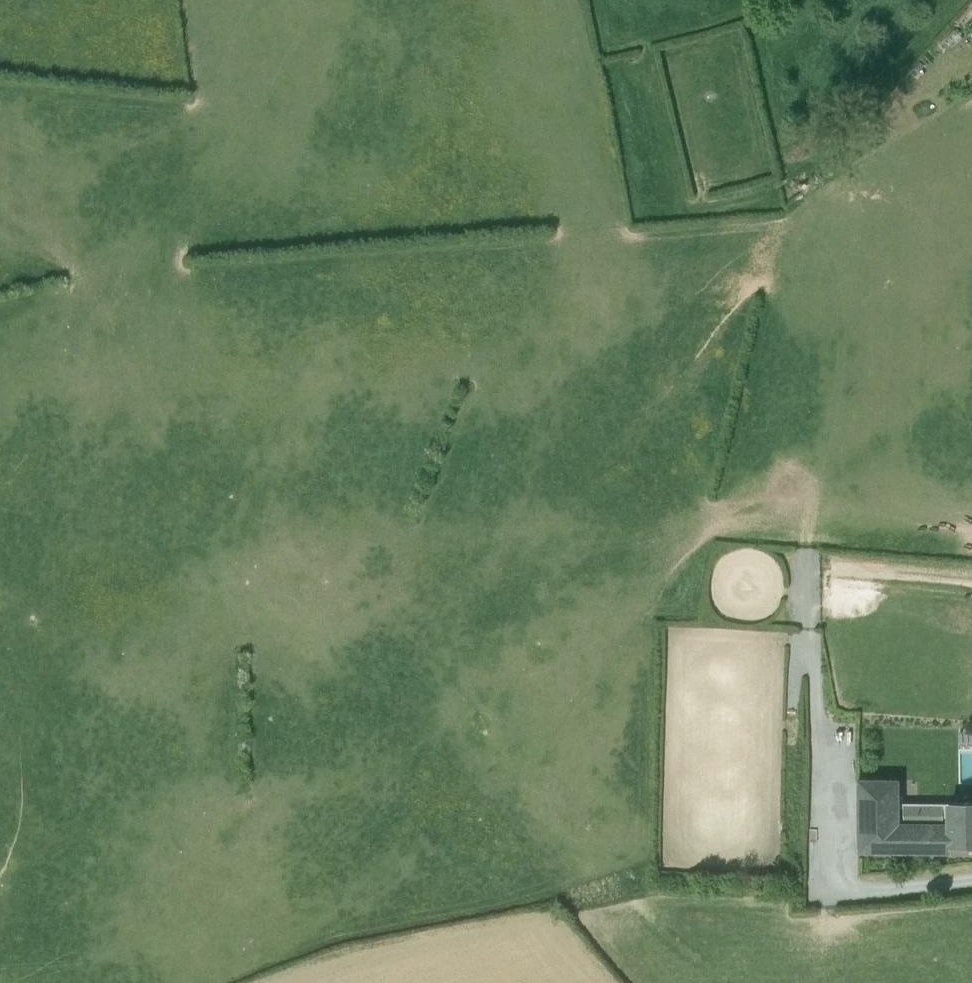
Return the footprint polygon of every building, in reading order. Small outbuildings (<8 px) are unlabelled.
[(949,802),(949,824),(897,825),(897,781),(861,782),(861,850),(952,851),(951,847),(971,847),(971,802),(965,802),(949,802)]
